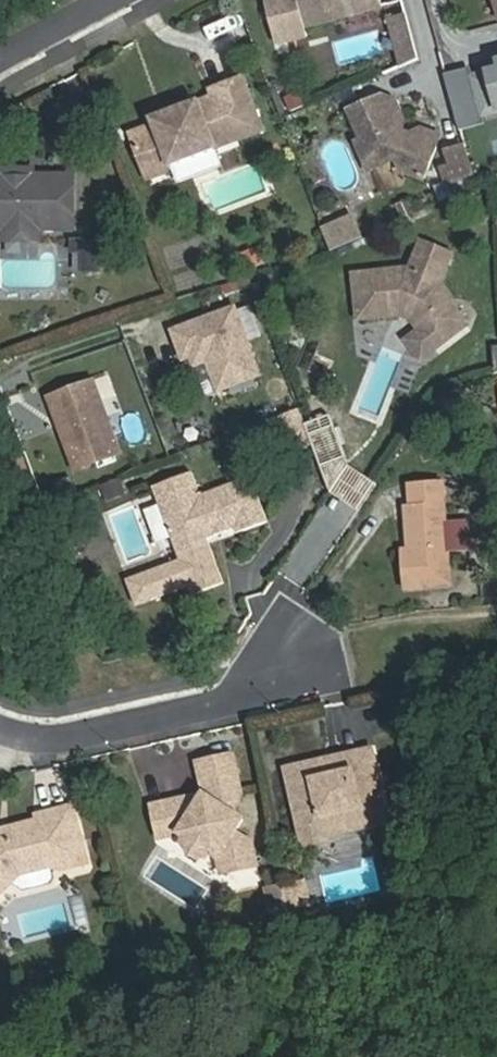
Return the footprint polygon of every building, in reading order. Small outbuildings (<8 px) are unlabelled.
[(394,0),(281,0),(291,41),(320,34),(318,24),(395,6),(394,0)] [(418,7),(402,12),(411,49),(426,45),(418,7)] [(426,45),(411,49),(414,62),(429,55),(426,45)] [(482,71),(491,108),(496,107),(496,67),(482,71)] [(174,119),(150,128),(166,172),(185,165),(189,158),(250,136),(247,126),(276,115),(261,74),(230,85),(233,92),(188,108),(189,113),(174,119)] [(393,87),(360,101),(372,131),(367,133),(380,161),(408,149),(413,162),(435,170),(451,128),(433,120),(419,125),(412,122),(415,113),(405,92),(393,87)] [(189,113),(188,108),(173,114),(174,119),(189,113)] [(247,126),(250,136),(280,125),(276,115),(247,126)] [(190,158),(197,176),(238,160),(232,143),(190,158)] [(477,145),(458,150),(460,164),(453,165),(458,187),(485,180),(477,145)] [(89,164),(49,164),(20,165),(20,158),(0,159),(0,218),(22,218),(57,218),(59,218),(61,220),(70,220),(72,218),(89,217),(89,164)] [(351,209),(330,216),(341,251),(362,241),(351,209)] [(22,218),(22,229),(57,229),(57,218),(22,218)] [(360,272),(366,315),(423,307),(438,323),(453,341),(482,314),(464,294),(464,290),(452,277),(464,248),(433,236),(420,270),(408,265),(360,272)] [(100,274),(101,239),(64,239),(64,273),(100,274)] [(274,375),(250,308),(188,330),(198,358),(206,355),(210,364),(222,359),(233,389),(274,375)] [(453,341),(438,323),(425,334),(441,352),(453,341)] [(106,371),(63,387),(88,458),(132,443),(106,371)] [(289,439),(309,433),(302,409),(282,415),(289,439)] [(204,468),(165,482),(191,556),(151,570),(160,595),(200,581),(203,589),(234,578),(218,535),(247,524),(249,529),(279,518),(263,473),(212,491),(204,468)] [(101,485),(109,503),(129,496),(121,477),(101,485)] [(406,547),(408,586),(453,584),(447,480),(414,482),(415,502),(416,512),(410,512),(412,547),(406,547)] [(151,570),(138,575),(146,600),(160,595),(151,570)] [(376,757),(374,751),(326,762),(332,766),(333,770),(352,766),(351,763),(376,757)] [(236,755),(202,763),(210,795),(200,811),(184,801),(158,807),(165,839),(185,834),(194,839),(224,858),(228,873),(262,865),(257,843),(239,832),(248,819),(234,811),(245,794),(236,755)] [(326,762),(290,771),(306,840),(312,844),(326,840),(329,836),(368,827),(364,811),(382,807),(377,786),(382,785),(376,757),(351,763),(352,766),(333,770),(332,766),(326,762)] [(382,785),(377,786),(382,807),(364,811),(368,827),(391,821),(382,785)] [(210,795),(184,801),(200,811),(210,795)] [(11,881),(19,873),(49,865),(61,867),(65,866),(61,852),(85,847),(74,803),(36,813),(37,819),(16,824),(14,834),(3,837),(0,834),(0,892),(11,881)] [(3,837),(14,834),(16,824),(0,828),(0,834),(3,837)] [(194,839),(189,846),(212,859),(215,853),(194,839)] [(88,860),(85,847),(61,852),(65,866),(88,860)] [(19,873),(11,881),(23,889),(49,882),(53,877),(49,865),(19,873)] [(316,904),(309,880),(289,885),(295,909),(316,904)] [(289,885),(273,889),(279,913),(295,909),(289,885)]
